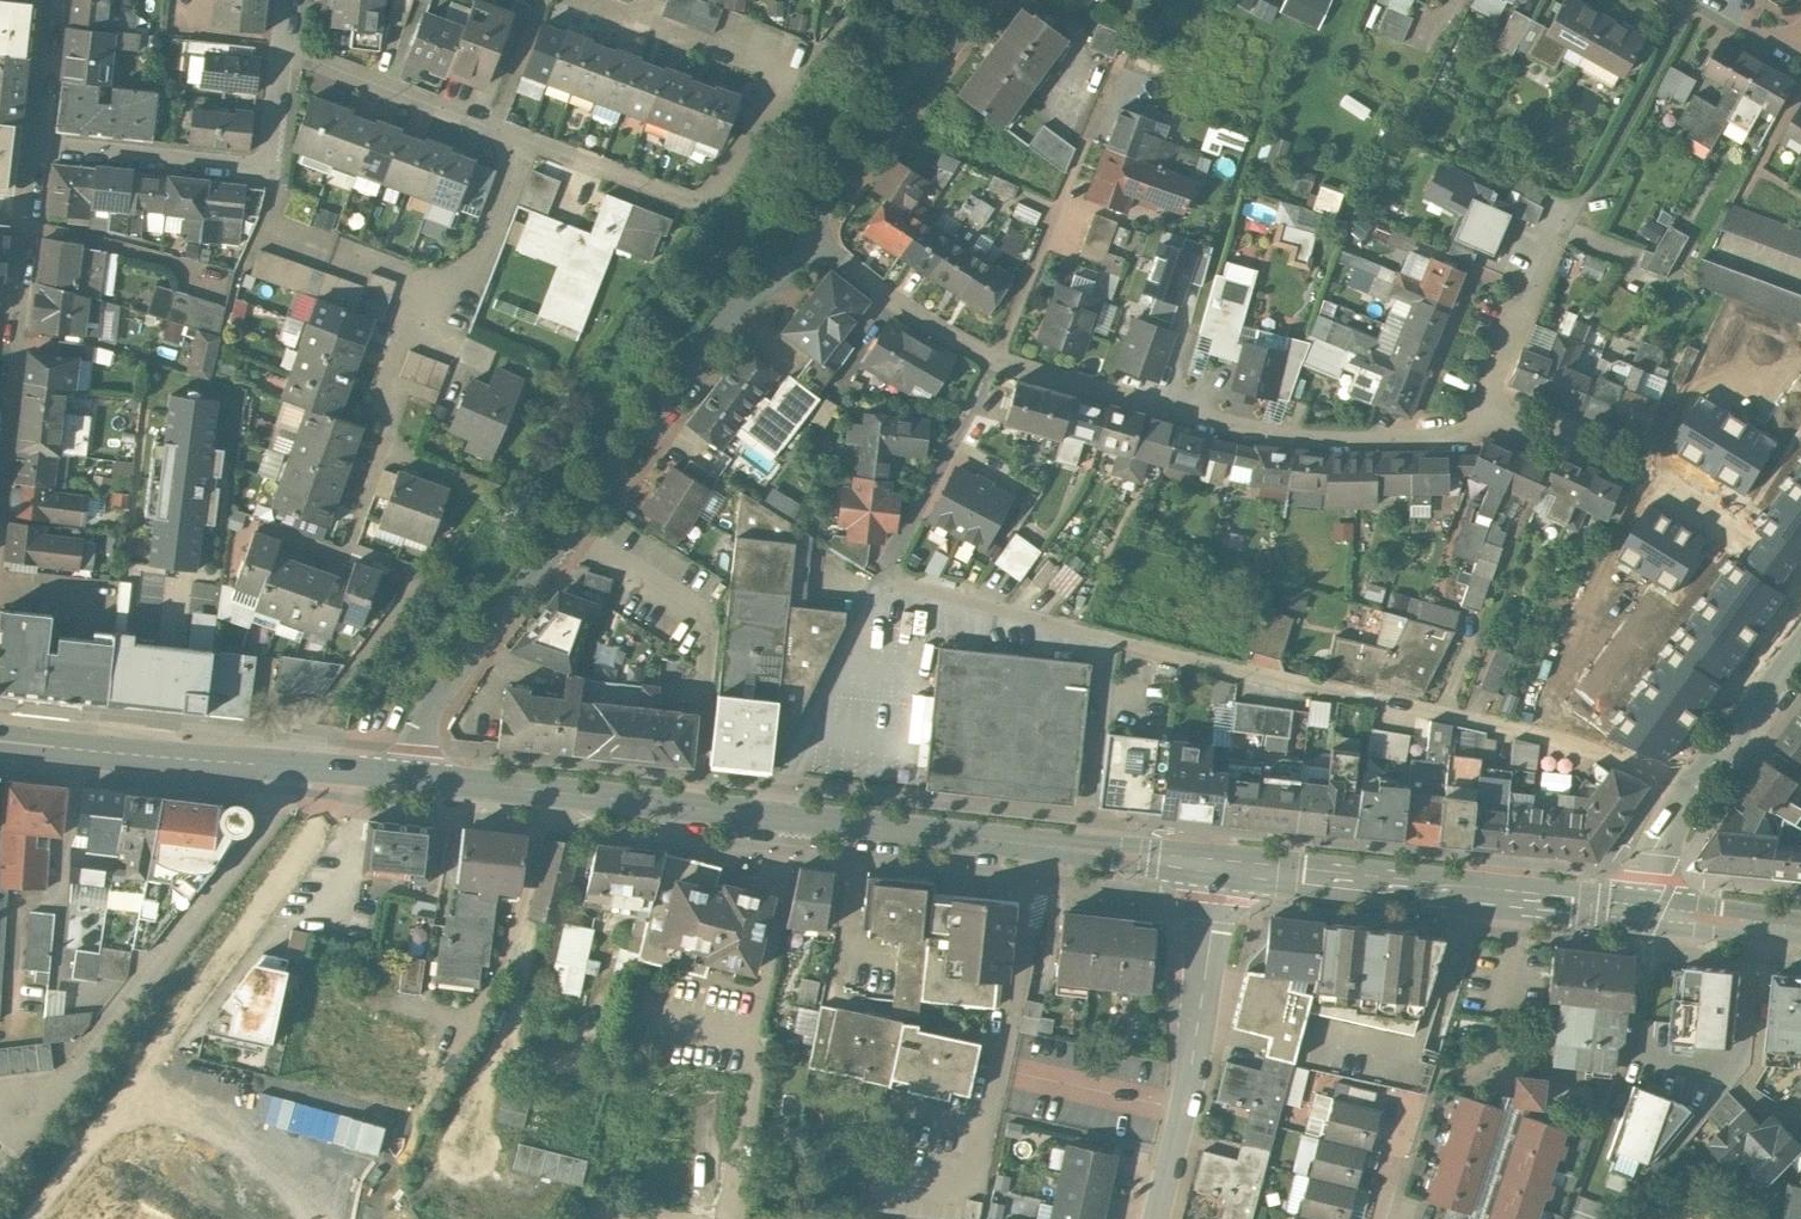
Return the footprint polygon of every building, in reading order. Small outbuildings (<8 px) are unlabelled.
[(30,58),(36,0),(0,0),(0,55),(30,58)] [(71,21),(106,25),(109,5),(109,0),(74,0),(71,21)] [(213,27),(264,32),(267,0),(217,0),(213,27)] [(331,27),(354,30),(381,32),(385,0),(334,0),(331,27)] [(389,22),(404,27),(414,0),(392,0),(389,22)] [(520,0),(515,0),(510,15),(507,22),(508,23),(523,29),(532,5),(520,0)] [(667,3),(693,12),(698,0),(668,0),(667,3)] [(700,0),(698,0),(693,12),(719,22),(724,9),(700,0)] [(1236,4),(1244,8),(1249,0),(1238,0),(1236,4)] [(1280,12),(1305,23),(1316,0),(1286,0),(1280,12)] [(1570,0),(1565,0),(1549,29),(1543,26),(1527,54),(1550,66),(1565,39),(1586,51),(1604,19),(1570,0)] [(463,29),(447,73),(485,87),(508,23),(507,22),(510,15),(474,1),(463,29)] [(1276,9),(1260,2),(1254,14),(1271,22),(1276,9)] [(693,12),(667,3),(663,16),(688,25),(693,12)] [(1413,18),(1387,6),(1376,32),(1401,43),(1413,18)] [(1020,7),(956,94),(1001,126),(1064,39),(1020,7)] [(1514,10),(1495,46),(1512,55),(1531,19),(1514,10)] [(719,22),(693,12),(688,25),(714,35),(719,22)] [(463,29),(425,14),(408,57),(447,73),(463,29)] [(1642,39),(1604,19),(1586,51),(1606,62),(1604,65),(1622,75),(1642,39)] [(1124,34),(1098,24),(1087,47),(1112,57),(1114,57),(1124,34)] [(566,35),(541,26),(523,73),(548,82),(550,78),(566,35)] [(105,32),(70,28),(64,80),(99,84),(105,32)] [(381,32),(354,30),(352,47),(379,50),(381,32)] [(566,35),(550,78),(574,87),(590,44),(592,41),(568,32),(566,35)] [(228,43),(190,39),(188,54),(205,56),(205,53),(227,55),(228,43)] [(1764,63),(1725,40),(1706,73),(1731,87),(1719,108),(1716,111),(1731,120),(1744,96),(1763,63),(1764,64),(1764,63)] [(615,53),(590,44),(574,87),(573,91),(597,100),(599,97),(615,53)] [(615,53),(599,97),(623,106),(640,62),(641,59),(617,49),(615,53)] [(227,55),(205,53),(205,56),(201,86),(257,92),(261,59),(227,55)] [(22,124),(30,58),(0,55),(0,122),(22,124)] [(623,106),(622,110),(647,118),(648,115),(664,72),(640,62),(623,106)] [(1764,64),(1763,63),(1744,96),(1758,104),(1778,115),(1795,82),(1764,64)] [(690,78),(665,69),(664,72),(648,115),(672,124),(689,82),(690,78)] [(1698,81),(1686,74),(1673,98),(1685,105),(1698,81)] [(99,84),(64,80),(58,131),(93,135),(97,103),(99,84)] [(672,124),(671,128),(696,138),(713,91),(689,82),(672,124)] [(156,91),(113,86),(111,105),(97,103),(93,135),(151,141),(151,139),(153,122),(156,91)] [(740,97),(715,88),(713,91),(696,138),(698,135),(722,144),(740,97)] [(1719,108),(1696,94),(1680,123),(1693,131),(1690,136),(1713,150),(1730,120),(1731,120),(1716,111),(1719,108)] [(1758,104),(1744,96),(1731,120),(1730,120),(1744,128),(1758,104)] [(334,159),(351,116),(353,112),(312,97),(301,125),(307,127),(300,146),(334,159)] [(1157,121),(1121,108),(1107,148),(1143,161),(1152,136),(1157,121)] [(254,115),(218,110),(218,113),(194,111),(190,145),(250,151),(254,115)] [(1800,151),(1800,112),(1784,140),(1800,151)] [(351,116),(334,159),(332,163),(358,172),(360,169),(375,124),(351,116)] [(375,124),(360,169),(383,178),(401,134),(402,131),(376,121),(375,124)] [(170,124),(153,122),(151,139),(168,141),(170,124)] [(1210,123),(1204,147),(1221,152),(1224,142),(1244,147),(1248,134),(1210,123)] [(1075,149),(1043,125),(1027,146),(1064,174),(1075,149)] [(401,134),(383,178),(382,181),(408,191),(409,187),(424,143),(401,134)] [(1179,145),(1152,136),(1143,161),(1169,171),(1179,145)] [(424,143),(409,187),(433,196),(450,152),(451,149),(426,139),(424,143)] [(0,144),(0,209),(12,211),(20,146),(0,144)] [(1131,193),(1143,161),(1107,148),(1089,198),(1088,198),(1088,199),(1125,212),(1131,193)] [(1200,155),(1183,148),(1174,172),(1191,179),(1191,178),(1200,155)] [(450,152),(433,196),(424,217),(450,226),(457,209),(475,161),(450,152)] [(1169,171),(1143,161),(1131,193),(1143,197),(1144,202),(1148,205),(1153,205),(1156,202),(1180,210),(1191,179),(1174,172),(1169,171)] [(97,169),(54,164),(48,213),(91,218),(93,204),(97,169)] [(926,182),(898,164),(892,164),(877,188),(887,196),(887,195),(908,208),(926,182)] [(1494,193),(1474,185),(1473,186),(1439,167),(1424,193),(1463,214),(1452,241),(1494,258),(1512,215),(1515,207),(1493,198),(1494,193)] [(132,172),(97,169),(93,204),(111,206),(129,208),(132,172)] [(383,178),(360,169),(358,172),(353,187),(377,196),(382,181),(383,178)] [(518,204),(532,209),(547,215),(560,181),(532,170),(518,204)] [(170,176),(132,172),(129,208),(145,210),(167,212),(170,176)] [(208,180),(170,176),(167,212),(187,214),(204,216),(208,180)] [(246,184),(208,180),(204,216),(242,220),(243,215),(246,187),(246,184)] [(1338,212),(1345,192),(1323,183),(1315,204),(1338,212)] [(266,188),(246,187),(243,215),(258,217),(266,188)] [(320,198),(294,188),(285,215),(311,224),(320,198)] [(547,215),(532,209),(516,248),(519,249),(524,237),(571,256),(547,318),(581,331),(614,248),(616,249),(619,241),(634,205),(607,194),(592,233),(547,215)] [(971,194),(959,211),(968,216),(979,199),(971,194)] [(908,208),(887,195),(887,196),(863,232),(899,256),(929,212),(918,205),(913,212),(908,208)] [(1542,208),(1519,195),(1515,207),(1512,215),(1535,225),(1542,208)] [(994,209),(979,199),(968,216),(982,226),(994,209)] [(1038,224),(1044,209),(1019,199),(1013,213),(1038,224)] [(1280,200),(1276,223),(1282,224),(1279,241),(1297,243),(1295,250),(1314,253),(1322,207),(1280,200)] [(674,219),(634,204),(634,205),(619,241),(634,247),(632,253),(652,260),(662,234),(666,236),(674,219)] [(1733,205),(1723,229),(1800,259),(1800,230),(1733,205)] [(129,208),(111,206),(109,225),(127,227),(129,208)] [(145,210),(129,208),(127,227),(143,229),(145,210)] [(322,209),(317,223),(333,228),(337,214),(322,209)] [(929,212),(899,256),(929,276),(953,238),(933,225),(938,218),(929,212)] [(204,216),(187,214),(186,220),(182,219),(180,239),(202,241),(204,216)] [(1095,214),(1076,263),(1100,272),(1101,270),(1107,252),(1118,223),(1095,214)] [(242,220),(204,216),(202,241),(240,245),(242,220)] [(1648,216),(1642,232),(1660,239),(1667,223),(1648,216)] [(1656,252),(1646,248),(1640,264),(1671,276),(1689,232),(1668,223),(1656,252)] [(0,224),(0,279),(5,280),(11,225),(0,224)] [(1180,251),(1195,256),(1186,280),(1202,286),(1212,247),(1185,237),(1180,251)] [(973,251),(953,238),(929,276),(959,295),(988,250),(978,243),(973,251)] [(80,243),(45,239),(40,282),(74,286),(73,292),(90,297),(100,298),(102,282),(96,282),(100,249),(80,246),(80,243)] [(1180,251),(1161,244),(1145,291),(1155,294),(1178,302),(1186,280),(1195,256),(1180,251)] [(326,273),(261,249),(251,275),(317,298),(326,273)] [(988,250),(959,295),(987,314),(1012,276),(992,263),(997,255),(988,250)] [(1125,259),(1107,252),(1101,270),(1105,272),(1095,297),(1102,299),(1101,300),(1110,303),(1125,259)] [(1588,275),(1607,274),(1607,257),(1587,258),(1588,275)] [(1704,258),(1695,282),(1800,322),(1800,294),(1704,258)] [(1468,274),(1432,259),(1422,284),(1418,294),(1454,308),(1468,274)] [(1257,270),(1227,261),(1223,276),(1253,285),(1257,270)] [(826,267),(780,328),(814,355),(821,361),(822,360),(840,336),(868,301),(826,267)] [(367,287),(326,273),(317,298),(319,299),(358,313),(367,287)] [(397,283),(371,274),(367,287),(358,313),(374,319),(383,323),(397,283)] [(1223,276),(1216,274),(1200,334),(1213,338),(1209,353),(1240,363),(1244,347),(1236,345),(1253,285),(1223,276)] [(1422,284),(1400,275),(1395,285),(1418,294),(1422,284)] [(72,292),(40,282),(34,327),(82,332),(86,300),(71,296),(72,292)] [(226,305),(156,283),(146,314),(200,330),(219,336),(226,305)] [(1095,297),(1059,284),(1038,340),(1081,356),(1101,300),(1102,299),(1095,297)] [(1418,294),(1395,285),(1391,295),(1413,304),(1418,294)] [(1171,323),(1178,302),(1155,294),(1148,315),(1171,323)] [(1454,308),(1418,294),(1413,304),(1404,328),(1440,342),(1453,309),(1454,309),(1454,308)] [(310,324),(365,344),(374,319),(358,313),(319,299),(310,324)] [(1172,334),(1136,321),(1120,366),(1156,379),(1172,334)] [(301,349),(356,368),(365,344),(310,324),(301,349)] [(954,358),(902,328),(895,339),(883,332),(864,364),(893,380),(896,374),(913,384),(916,379),(935,390),(954,358)] [(219,336),(200,330),(191,374),(210,379),(219,336)] [(1375,342),(1353,332),(1345,350),(1365,359),(1370,348),(1372,349),(1375,342)] [(1437,349),(1401,335),(1392,357),(1387,368),(1423,383),(1437,349)] [(840,336),(822,360),(837,372),(854,347),(840,336)] [(1345,350),(1311,336),(1309,343),(1310,343),(1302,362),(1302,361),(1301,364),(1338,379),(1343,367),(1358,373),(1359,369),(1361,369),(1365,359),(1345,350)] [(1309,343),(1287,337),(1283,354),(1285,354),(1302,361),(1302,362),(1310,343),(1309,343)] [(95,347),(81,344),(60,341),(58,356),(76,358),(73,389),(88,391),(91,361),(93,361),(95,347)] [(1283,354),(1245,344),(1244,347),(1240,363),(1234,388),(1274,398),(1285,354),(1283,354)] [(94,360),(114,363),(116,348),(96,345),(94,360)] [(731,365),(687,421),(704,434),(721,446),(744,417),(763,391),(778,372),(746,347),(731,365)] [(1372,349),(1370,348),(1365,359),(1387,368),(1392,357),(1372,349)] [(1560,362),(1525,348),(1511,385),(1545,399),(1560,362)] [(292,374),(347,393),(356,368),(301,349),(292,374)] [(449,365),(410,350),(401,376),(415,381),(439,391),(449,365)] [(58,356),(31,352),(27,382),(26,382),(26,383),(27,383),(66,388),(73,389),(76,358),(58,356)] [(1285,354),(1274,398),(1288,401),(1301,364),(1302,361),(1285,354)] [(821,361),(814,355),(798,375),(820,392),(836,372),(821,361)] [(1365,359),(1361,369),(1359,369),(1358,373),(1352,387),(1355,396),(1373,403),(1374,402),(1387,368),(1365,359)] [(1746,359),(1739,383),(1761,390),(1768,366),(1746,359)] [(1593,375),(1560,362),(1545,399),(1579,412),(1593,375)] [(1423,383),(1387,368),(1374,402),(1409,417),(1423,383)] [(473,384),(454,429),(497,447),(523,385),(497,373),(489,391),(473,384)] [(307,408),(339,417),(347,393),(292,374),(283,399),(307,408)] [(791,374),(771,398),(763,391),(744,417),(783,447),(821,398),(818,395),(820,392),(798,375),(796,378),(791,374)] [(1627,389),(1593,375),(1579,412),(1612,425),(1627,389)] [(439,391),(415,381),(410,395),(434,404),(439,391)] [(1074,398),(1016,381),(1004,424),(1062,440),(1063,435),(1074,398)] [(66,388),(27,383),(23,416),(62,420),(66,388)] [(1661,402),(1627,389),(1612,425),(1646,438),(1661,402)] [(218,400),(171,394),(165,441),(155,440),(145,516),(155,517),(149,564),(196,570),(202,523),(215,525),(219,487),(216,486),(217,476),(221,476),(224,449),(212,447),(218,400)] [(1110,408),(1074,398),(1063,435),(1074,438),(1098,445),(1110,408)] [(1710,416),(1694,407),(1670,447),(1747,494),(1772,454),(1756,445),(1764,432),(1717,404),(1710,416)] [(298,432),(354,451),(363,426),(339,417),(307,408),(298,432)] [(1143,418),(1110,408),(1098,445),(1122,451),(1133,454),(1143,418)] [(895,417),(864,413),(860,446),(892,450),(895,417)] [(62,420),(23,416),(19,449),(58,453),(60,435),(62,420)] [(929,422),(895,417),(892,450),(892,453),(925,457),(929,422)] [(1176,427),(1143,418),(1133,454),(1143,457),(1166,463),(1176,427)] [(1212,437),(1176,427),(1166,463),(1201,473),(1206,456),(1211,442),(1212,437)] [(290,457),(345,476),(354,451),(298,432),(290,457)] [(77,437),(60,435),(58,453),(75,455),(77,437)] [(1074,438),(1063,435),(1062,440),(1057,458),(1068,461),(1074,438)] [(1519,454),(1486,440),(1478,458),(1471,475),(1491,484),(1504,489),(1519,454)] [(1230,446),(1211,442),(1206,456),(1227,461),(1230,446)] [(775,466),(761,445),(749,453),(764,474),(775,466)] [(892,450),(860,446),(857,477),(888,480),(889,480),(892,453),(892,450)] [(1254,450),(1235,446),(1232,462),(1253,465),(1254,450)] [(1291,450),(1254,446),(1254,450),(1253,465),(1251,486),(1287,489),(1291,450)] [(58,453),(19,449),(15,482),(54,486),(58,453)] [(1328,454),(1292,450),(1291,450),(1287,489),(1287,490),(1324,494),(1325,489),(1324,489),(1328,458),(1328,454)] [(1122,451),(1115,474),(1126,477),(1133,454),(1122,451)] [(1412,452),(1375,453),(1375,491),(1377,491),(1377,492),(1410,491),(1411,491),(1412,452)] [(1450,453),(1412,452),(1411,491),(1448,492),(1448,490),(1449,474),(1449,457),(1450,457),(1450,453)] [(1374,457),(1355,456),(1355,458),(1346,458),(1328,458),(1324,489),(1325,489),(1324,494),(1353,506),(1354,506),(1377,504),(1377,492),(1377,491),(1375,491),(1375,453),(1374,453),(1374,457)] [(1591,468),(1558,453),(1551,468),(1542,490),(1555,496),(1574,505),(1591,468)] [(1143,457),(1133,454),(1126,477),(1136,479),(1143,457)] [(1551,468),(1519,454),(1504,489),(1515,494),(1536,504),(1542,490),(1551,468)] [(281,481),(336,501),(345,476),(290,457),(281,481)] [(719,476),(690,457),(682,469),(711,488),(719,476)] [(1450,457),(1449,457),(1449,474),(1465,475),(1471,475),(1478,458),(1450,457)] [(130,464),(121,463),(120,475),(128,476),(130,464)] [(682,469),(674,464),(659,488),(696,512),(711,488),(682,469)] [(1625,483),(1591,468),(1574,505),(1585,510),(1607,520),(1625,483)] [(397,473),(384,469),(375,494),(389,499),(397,473)] [(977,480),(956,469),(929,519),(984,549),(1011,498),(990,487),(991,485),(978,478),(977,480)] [(406,531),(424,480),(398,470),(389,499),(381,522),(406,531)] [(1795,479),(1797,480),(1789,491),(1787,489),(1769,515),(1771,516),(1763,526),(1761,525),(1758,529),(1766,535),(1766,536),(1770,539),(1770,538),(1777,543),(1796,557),(1796,558),(1800,561),(1800,560),(1800,470),(1795,479)] [(1465,475),(1449,474),(1448,490),(1457,491),(1465,475)] [(857,477),(855,491),(844,490),(839,522),(851,523),(850,536),(850,538),(870,540),(881,542),(883,527),(894,529),(898,497),(886,496),(888,480),(857,477)] [(424,480),(406,531),(431,540),(450,489),(424,480)] [(336,501),(281,481),(272,506),(327,526),(336,501)] [(54,486),(15,482),(12,514),(50,519),(50,518),(53,493),(54,486)] [(1479,513),(1471,510),(1458,552),(1478,559),(1484,543),(1490,524),(1490,522),(1495,511),(1504,489),(1491,484),(1479,513)] [(767,501),(793,517),(801,502),(776,487),(767,501)] [(696,512),(659,488),(644,513),(652,518),(681,536),(696,512)] [(1504,489),(1495,511),(1490,522),(1490,524),(1501,529),(1506,515),(1505,515),(1515,494),(1504,489)] [(796,525),(741,490),(736,535),(795,541),(796,525)] [(86,496),(53,493),(50,518),(83,522),(86,496)] [(1574,505),(1555,496),(1545,517),(1565,526),(1574,505)] [(1708,540),(1650,504),(1618,557),(1675,593),(1708,540)] [(1585,510),(1574,505),(1565,526),(1575,530),(1585,510)] [(681,536),(652,518),(644,529),(673,548),(681,536)] [(46,526),(10,522),(5,560),(78,569),(81,540),(45,535),(46,526)] [(995,560),(1020,579),(1043,549),(1018,530),(995,560)] [(237,582),(263,592),(277,553),(281,541),(256,531),(237,582)] [(870,540),(850,538),(850,536),(834,534),(827,545),(864,568),(867,563),(870,540)] [(795,541),(736,535),(730,585),(789,592),(795,541)] [(1770,538),(1770,539),(1766,536),(1764,539),(1757,548),(1746,563),(1750,566),(1749,567),(1780,588),(1792,572),(1800,561),(1796,558),(1796,557),(1777,543),(1770,538)] [(1500,549),(1484,543),(1478,559),(1474,573),(1489,578),(1490,578),(1500,549)] [(277,553),(263,592),(259,605),(283,615),(301,566),(303,562),(277,553)] [(1729,574),(1727,573),(1708,599),(1710,600),(1703,611),(1701,609),(1686,629),(1688,631),(1681,641),(1679,640),(1678,641),(1680,643),(1677,646),(1675,644),(1674,646),(1676,647),(1669,658),(1667,656),(1655,672),(1657,674),(1652,682),(1649,680),(1643,689),(1645,690),(1640,698),(1638,696),(1626,713),(1628,714),(1621,724),(1619,723),(1610,735),(1669,759),(1724,684),(1719,681),(1726,671),(1731,675),(1735,669),(1779,607),(1788,594),(1780,588),(1749,567),(1750,566),(1746,563),(1746,564),(1738,558),(1734,562),(1737,564),(1729,574)] [(1049,559),(1032,580),(1044,590),(1049,584),(1061,568),(1049,559)] [(356,562),(350,580),(338,614),(363,623),(382,571),(356,562)] [(1082,579),(1065,564),(1061,568),(1049,584),(1066,599),(1082,579)] [(301,566),(283,615),(282,618),(306,627),(308,624),(324,574),(301,566)] [(615,579),(589,570),(584,584),(610,593),(615,579)] [(324,574),(308,624),(331,632),(338,614),(350,580),(325,571),(324,574)] [(1489,578),(1474,573),(1463,606),(1478,611),(1489,578)] [(1371,577),(1363,597),(1382,604),(1390,584),(1371,577)] [(1305,609),(1311,590),(1287,583),(1281,602),(1305,609)] [(789,592),(730,585),(718,693),(778,700),(788,606),(789,592)] [(560,592),(537,620),(511,651),(570,672),(582,640),(581,639),(594,604),(560,592)] [(835,611),(788,606),(778,700),(771,760),(773,760),(791,725),(793,703),(801,704),(803,680),(812,681),(814,659),(823,659),(825,637),(833,638),(835,611)] [(1,609),(0,620),(0,691),(1,692),(42,697),(47,650),(48,650),(52,614),(1,609)] [(1293,620),(1262,611),(1250,653),(1281,662),(1293,620)] [(1390,650),(1335,637),(1326,676),(1355,682),(1356,678),(1422,694),(1453,632),(1405,618),(1390,650)] [(93,640),(59,637),(58,652),(48,650),(47,650),(42,697),(108,703),(115,633),(95,631),(93,640)] [(175,640),(159,638),(155,638),(143,636),(115,633),(108,703),(206,715),(214,652),(189,648),(190,642),(175,640)] [(1090,663),(938,645),(923,778),(1076,796),(1090,663)] [(1495,648),(1478,688),(1494,695),(1510,655),(1495,648)] [(256,656),(222,652),(221,654),(214,652),(206,715),(249,718),(256,656)] [(346,664),(282,656),(278,692),(320,697),(346,664)] [(584,678),(567,673),(564,691),(569,699),(580,700),(582,685),(584,678)] [(642,683),(593,680),(585,678),(584,678),(582,685),(580,700),(580,701),(592,702),(593,701),(640,705),(642,683)] [(659,683),(642,682),(642,683),(640,705),(657,707),(659,683)] [(569,699),(527,695),(528,688),(506,686),(504,716),(500,716),(499,744),(573,752),(574,749),(580,701),(580,700),(569,699)] [(778,700),(718,693),(709,766),(770,773),(771,760),(778,700)] [(640,705),(593,701),(592,702),(580,701),(574,749),(590,750),(590,754),(675,763),(675,760),(691,762),(696,712),(681,710),(681,709),(640,705)] [(1286,736),(1290,708),(1234,701),(1230,729),(1286,736)] [(1780,744),(1800,758),(1800,716),(1780,744)] [(1451,726),(1430,721),(1426,759),(1446,761),(1447,755),(1451,726)] [(1369,751),(1408,759),(1412,734),(1374,726),(1369,751)] [(1207,769),(1209,744),(1143,737),(1105,733),(1097,807),(1161,814),(1221,821),(1226,777),(1226,772),(1207,769)] [(1511,762),(1537,767),(1542,742),(1516,737),(1511,762)] [(1331,747),(1326,785),(1340,786),(1350,787),(1355,750),(1331,747)] [(1480,760),(1447,755),(1446,761),(1442,794),(1442,799),(1473,802),(1479,766),(1480,760)] [(1303,759),(1282,757),(1277,759),(1274,762),(1273,769),(1276,773),(1280,776),(1285,776),(1284,783),(1300,785),(1300,784),(1303,759)] [(1426,759),(1412,757),(1409,786),(1409,790),(1442,794),(1446,761),(1426,759)] [(1262,762),(1228,758),(1226,772),(1226,777),(1260,781),(1262,762)] [(1768,762),(1745,793),(1768,807),(1785,817),(1797,824),(1800,817),(1800,805),(1785,796),(1797,779),(1768,762)] [(1510,770),(1479,766),(1473,802),(1506,806),(1506,801),(1508,790),(1510,770)] [(1598,786),(1580,811),(1559,808),(1554,856),(1596,861),(1650,786),(1611,768),(1598,786)] [(1260,781),(1226,777),(1221,821),(1239,822),(1277,826),(1295,828),(1300,785),(1284,783),(1260,781)] [(1573,794),(1558,793),(1556,808),(1559,808),(1580,811),(1598,786),(1586,777),(1573,794)] [(67,787),(7,781),(2,830),(36,833),(62,835),(67,787)] [(1409,786),(1376,783),(1376,789),(1360,788),(1359,794),(1352,834),(1404,840),(1409,790),(1409,786)] [(1326,785),(1300,784),(1300,785),(1295,828),(1321,831),(1326,785)] [(1340,792),(1340,786),(1326,785),(1321,831),(1352,834),(1359,794),(1340,792)] [(125,793),(83,789),(78,830),(90,831),(88,850),(72,848),(71,880),(112,885),(126,794),(125,794),(125,793)] [(1442,794),(1409,790),(1404,840),(1436,844),(1442,799),(1442,794)] [(1532,793),(1508,790),(1506,801),(1531,804),(1532,793)] [(1744,874),(1764,814),(1768,807),(1745,793),(1697,859),(1702,871),(1744,874)] [(162,798),(127,794),(126,794),(112,885),(111,889),(144,892),(162,798)] [(220,805),(162,798),(144,892),(139,918),(140,918),(169,881),(190,898),(243,831),(247,828),(250,821),(249,813),(244,808),(238,805),(228,807),(220,805)] [(1473,802),(1442,799),(1436,844),(1468,847),(1473,802)] [(1531,804),(1506,801),(1506,806),(1500,850),(1554,856),(1559,808),(1556,808),(1531,804)] [(1506,806),(1473,802),(1468,847),(1500,850),(1506,806)] [(1764,814),(1744,874),(1773,878),(1777,842),(1778,836),(1772,835),(1764,814)] [(1797,824),(1785,817),(1778,836),(1777,842),(1792,843),(1797,824)] [(432,828),(366,820),(360,870),(412,876),(411,882),(425,884),(432,828)] [(2,830),(1,848),(0,848),(0,888),(9,888),(47,890),(49,849),(35,848),(36,833),(2,830)] [(526,838),(464,831),(457,886),(458,886),(496,890),(515,892),(520,883),(526,838)] [(581,843),(548,840),(539,877),(571,883),(581,843)] [(1777,842),(1773,878),(1800,881),(1800,844),(1792,843),(1777,842)] [(666,853),(598,845),(584,905),(612,908),(613,903),(642,906),(643,895),(654,897),(666,854),(666,853)] [(722,868),(666,854),(654,897),(638,960),(694,974),(695,970),(707,972),(710,961),(754,972),(772,897),(718,884),(722,868)] [(834,871),(801,867),(788,926),(825,930),(834,871)] [(933,882),(868,875),(863,927),(884,929),(883,937),(896,939),(897,930),(901,931),(928,934),(932,900),(933,882)] [(571,883),(539,877),(530,916),(561,923),(571,883)] [(496,890),(458,886),(454,920),(453,928),(448,927),(446,949),(443,949),(440,976),(475,980),(477,960),(482,960),(484,942),(490,943),(496,890)] [(0,888),(0,1016),(9,888),(0,888)] [(953,902),(932,900),(928,934),(921,1001),(995,1008),(998,980),(1007,981),(1015,905),(953,898),(953,902)] [(417,899),(415,912),(436,915),(438,902),(417,899)] [(56,914),(32,912),(26,969),(37,970),(36,982),(49,983),(56,914)] [(1117,925),(1064,920),(1065,914),(1063,913),(1057,980),(1149,989),(1155,923),(1118,920),(1117,925)] [(1323,925),(1271,919),(1264,973),(1317,979),(1323,925)] [(593,929),(565,924),(557,960),(577,965),(585,966),(593,929)] [(1444,938),(1323,925),(1317,979),(1307,1012),(1413,1035),(1444,938)] [(307,932),(293,929),(286,957),(301,960),(307,932)] [(928,934),(901,931),(892,1021),(902,1023),(904,1017),(919,1018),(921,1001),(928,934)] [(132,953),(104,948),(99,976),(127,980),(132,953)] [(640,952),(623,949),(617,976),(633,980),(640,952)] [(101,953),(78,950),(73,978),(97,981),(101,953)] [(1637,959),(1553,950),(1548,997),(1550,998),(1547,1027),(1556,1028),(1552,1064),(1580,1067),(1613,1071),(1616,1047),(1623,1041),(1626,1007),(1631,1007),(1637,959)] [(263,953),(204,1031),(269,1045),(288,958),(263,953)] [(423,991),(426,955),(405,954),(402,989),(423,991)] [(577,965),(557,960),(551,988),(575,993),(577,981),(574,980),(577,965)] [(1748,971),(1679,963),(1647,1051),(1714,1074),(1728,1043),(1737,1047),(1742,1015),(1734,1013),(1745,987),(1748,971)] [(1317,979),(1264,973),(1246,970),(1232,1027),(1269,1037),(1265,1056),(1293,1063),(1307,1012),(1317,979)] [(1777,976),(1767,1061),(1790,1064),(1792,1048),(1800,1049),(1800,977),(1799,976),(1799,979),(1777,976)] [(1043,1004),(1027,1000),(1021,1032),(1037,1035),(1043,1004)] [(892,1021),(821,1005),(809,1066),(863,1078),(862,1080),(889,1086),(890,1078),(902,1023),(892,1021)] [(93,1012),(45,1016),(43,1043),(50,1043),(78,1040),(90,1025),(93,1012)] [(981,1043),(918,1030),(919,1025),(902,1023),(890,1078),(909,1082),(907,1090),(949,1100),(951,1091),(969,1096),(981,1043)] [(0,1048),(0,1076),(54,1070),(50,1043),(43,1043),(0,1048)] [(1714,1074),(1647,1051),(1608,1156),(1643,1168),(1706,1092),(1714,1074)] [(1293,1063),(1265,1056),(1261,1071),(1260,1072),(1289,1080),(1293,1063)] [(1289,1080),(1260,1072),(1261,1071),(1227,1062),(1217,1100),(1219,1101),(1219,1100),(1250,1108),(1241,1144),(1270,1152),(1289,1080)] [(1580,1067),(1552,1064),(1548,1091),(1577,1094),(1580,1067)] [(1543,1081),(1518,1078),(1516,1097),(1515,1104),(1530,1105),(1541,1107),(1543,1081)] [(535,1087),(509,1080),(498,1121),(524,1128),(535,1087)] [(1377,1092),(1349,1084),(1345,1101),(1373,1108),(1377,1092)] [(1729,1092),(1709,1116),(1719,1127),(1726,1120),(1730,1124),(1745,1109),(1729,1092)] [(1498,1107),(1462,1096),(1457,1111),(1461,1113),(1455,1131),(1451,1130),(1446,1146),(1450,1147),(1444,1166),(1439,1164),(1434,1180),(1439,1181),(1433,1200),(1428,1198),(1428,1200),(1450,1207),(1446,1218),(1536,1218),(1540,1209),(1536,1208),(1544,1183),(1548,1184),(1552,1169),(1549,1168),(1557,1143),(1561,1144),(1565,1129),(1527,1117),(1530,1105),(1515,1104),(1516,1097),(1502,1096),(1498,1107)] [(1345,1101),(1333,1098),(1323,1138),(1370,1150),(1380,1110),(1373,1108),(1345,1101)] [(1745,1109),(1730,1124),(1709,1144),(1735,1171),(1745,1161),(1769,1186),(1793,1162),(1800,1154),(1800,1145),(1781,1124),(1781,1123),(1775,1116),(1771,1116),(1762,1125),(1745,1109)] [(333,1141),(377,1151),(383,1122),(340,1113),(333,1141)] [(1323,1138),(1319,1137),(1309,1176),(1356,1188),(1361,1165),(1376,1169),(1380,1152),(1370,1150),(1323,1138)] [(589,1161),(520,1143),(514,1169),(582,1186),(589,1161)] [(1270,1152),(1241,1144),(1237,1160),(1236,1161),(1265,1169),(1270,1152)] [(1116,1156),(1068,1145),(1062,1174),(1109,1185),(1116,1156)] [(1203,1151),(1193,1189),(1195,1190),(1196,1189),(1227,1197),(1221,1218),(1252,1218),(1265,1169),(1236,1161),(1237,1160),(1203,1151)] [(1109,1185),(1062,1174),(1055,1202),(1103,1213),(1109,1185)] [(1309,1176),(1299,1216),(1313,1218),(1348,1218),(1351,1204),(1366,1208),(1370,1191),(1356,1188),(1309,1176)] [(211,1218),(293,1218),(240,1180),(211,1218)] [(1789,1184),(1785,1218),(1796,1218),(1800,1218),(1800,1186),(1789,1184)] [(969,1199),(964,1218),(979,1218),(983,1202),(969,1199)] [(1055,1202),(1052,1218),(1102,1218),(1103,1213),(1055,1202)]
